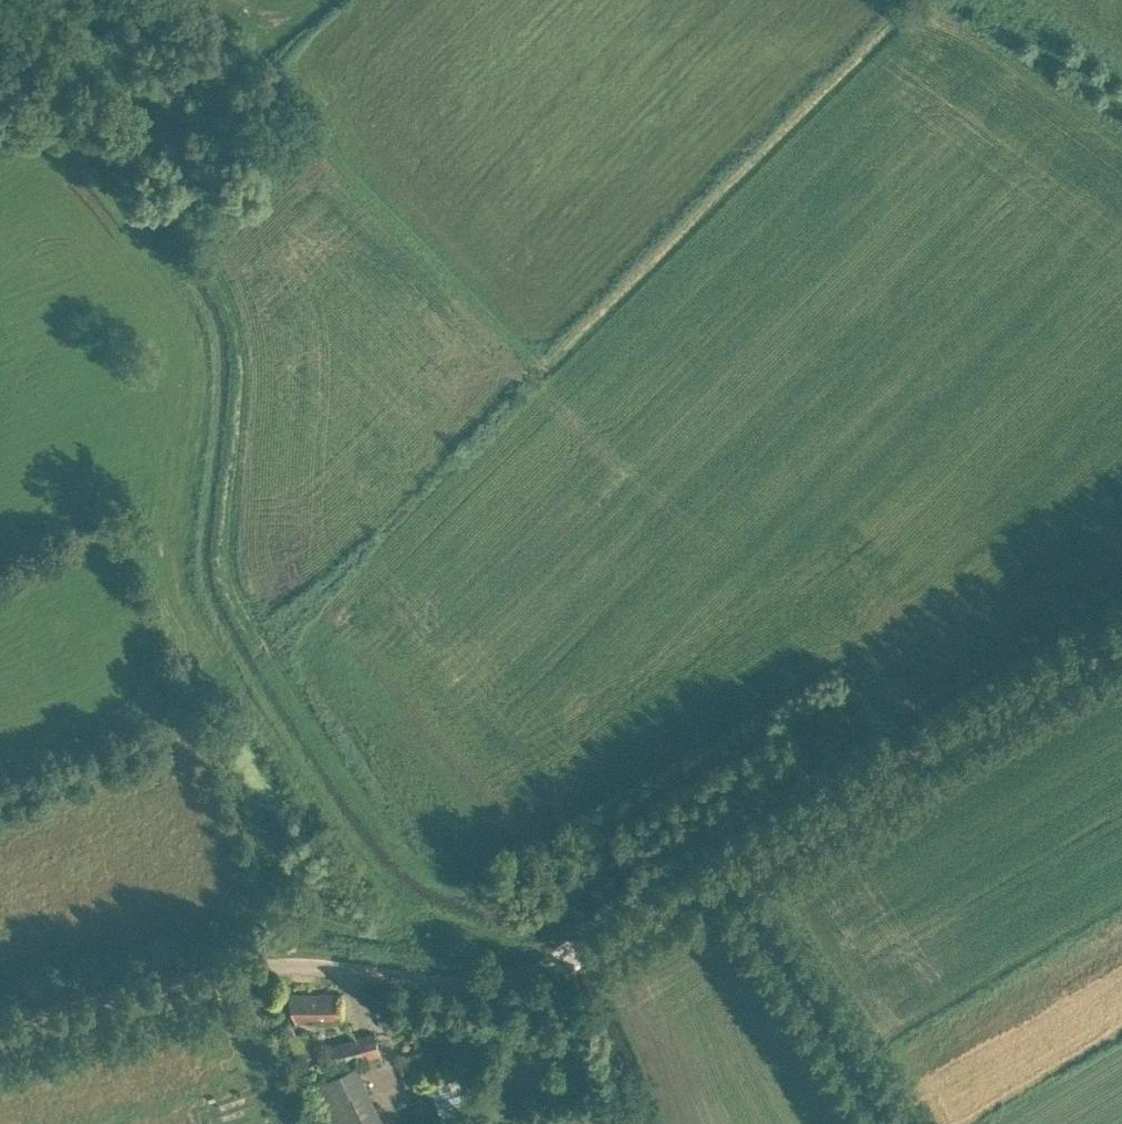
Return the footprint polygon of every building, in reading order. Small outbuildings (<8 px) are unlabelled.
[(343,993),(288,992),(296,1021),(343,1020),(343,993)] [(325,1046),(331,1066),(363,1057),(365,1063),(382,1058),(375,1032),(325,1046)] [(319,1083),(338,1123),(386,1123),(358,1065),(319,1083)] [(438,1113),(460,1113),(460,1086),(438,1087),(438,1113)]
